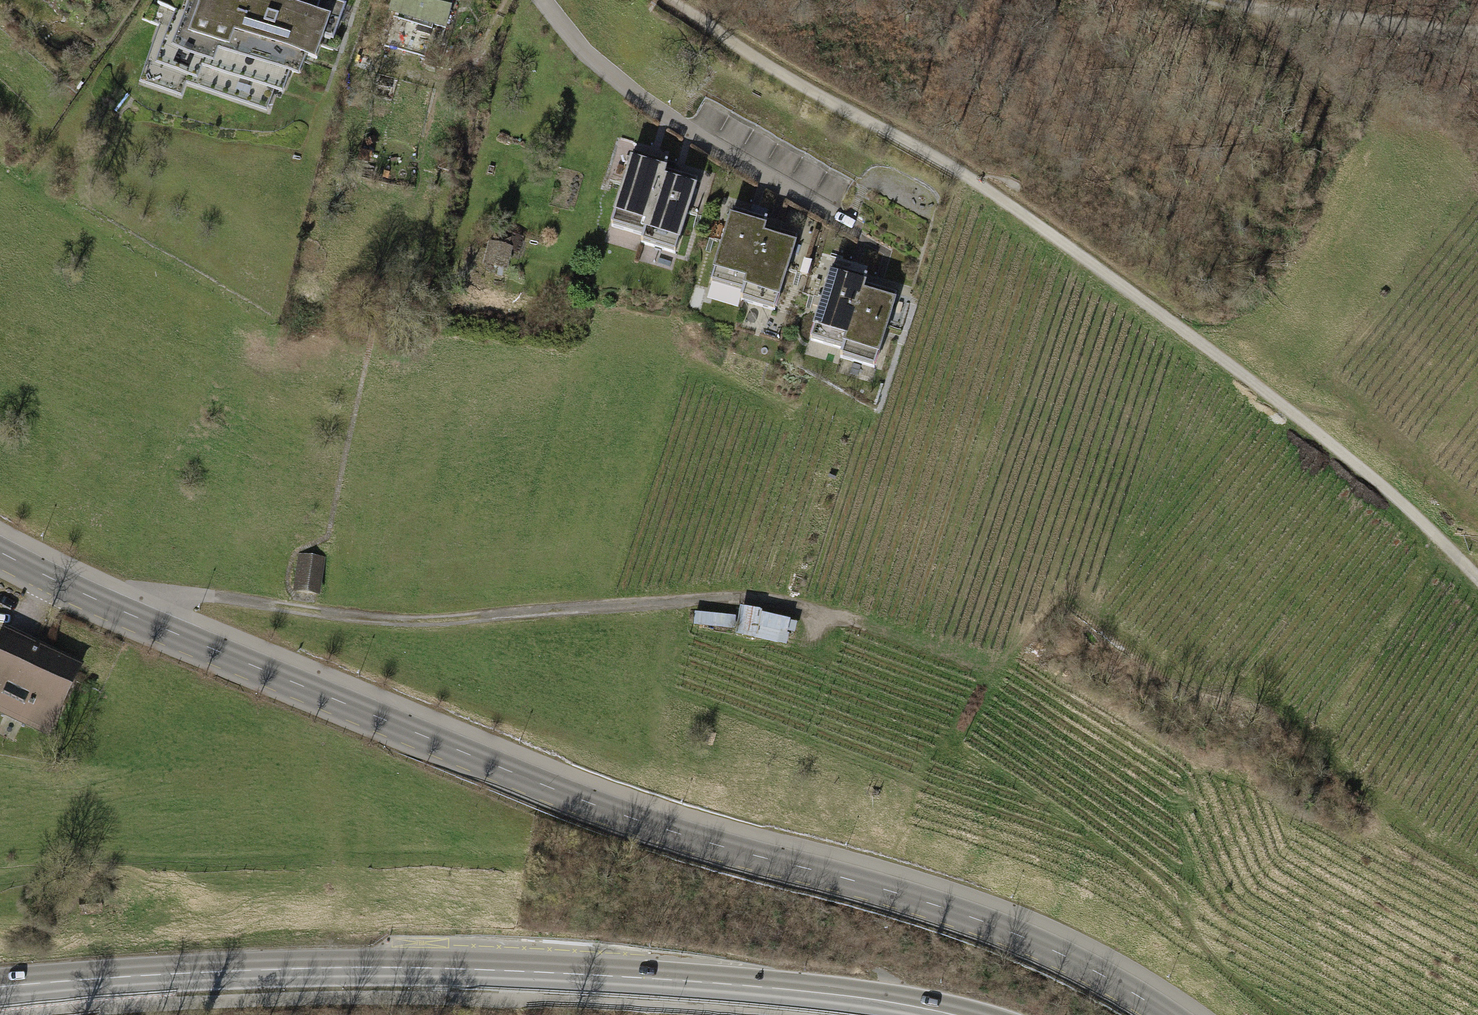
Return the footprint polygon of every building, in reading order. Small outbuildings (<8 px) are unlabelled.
[(244,40),(239,56),(197,42),(210,1),(206,0),(198,0),(191,19),(178,59),(222,74),(227,58),(296,81),(307,85),(314,64),(244,40)] [(325,67),(333,43),(341,45),(355,5),(339,0),(223,0),(221,5),(210,1),(197,42),(239,56),(244,40),(314,64),(325,67)] [(395,22),(453,39),(464,0),(401,0),(395,22)] [(296,81),(227,58),(222,74),(178,59),(191,19),(180,15),(174,33),(160,74),(204,89),(208,76),(279,99),(289,102),(296,81)] [(279,99),(208,76),(204,89),(160,74),(174,33),(162,29),(142,88),(188,104),(192,92),(273,119),(279,99)] [(672,167),(636,156),(615,226),(651,237),(669,179),(672,167)] [(707,190),(669,179),(651,237),(647,249),(685,261),(707,190)] [(771,223),(735,213),(716,284),(752,293),(768,235),(771,223)] [(806,245),(768,235),(752,293),(749,306),(787,316),(806,245)] [(519,251),(495,246),(490,271),(514,275),(519,251)] [(870,280),(833,270),(815,341),(851,351),(867,292),(870,280)] [(905,302),(867,292),(851,351),(848,363),(886,374),(905,302)] [(301,556),(296,590),(319,593),(324,559),(301,556)] [(760,609),(744,608),(743,636),(760,637),(760,609)] [(763,629),(794,636),(797,624),(766,616),(763,629)] [(707,617),(706,631),(736,633),(737,619),(707,617)] [(0,644),(0,711),(47,733),(79,667),(6,632),(0,644)]
